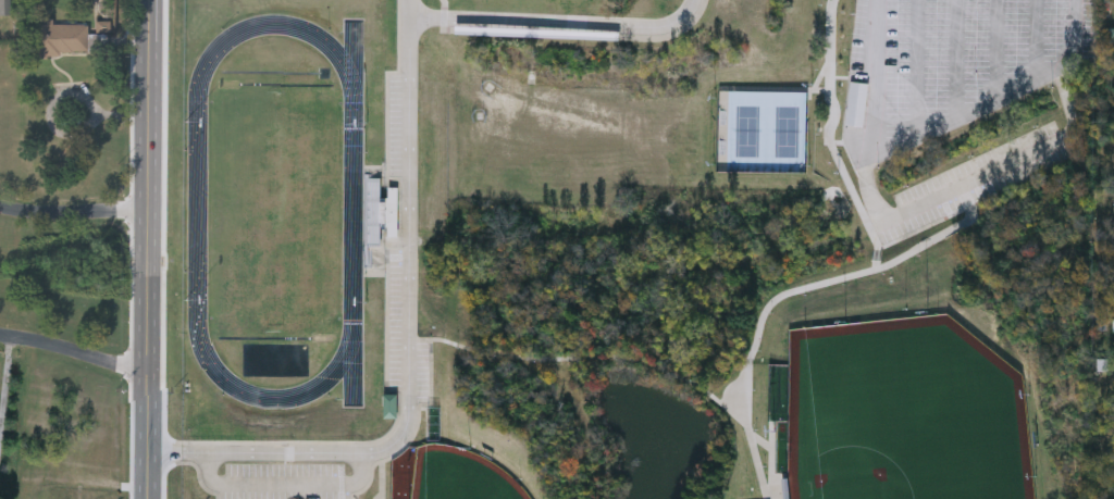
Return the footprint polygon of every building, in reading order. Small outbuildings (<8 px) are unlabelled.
[(53,24),(87,24),(87,57),(33,55),(33,18),(53,18),(53,24)] [(765,477),(765,462),(753,462),(753,477),(765,477)]
